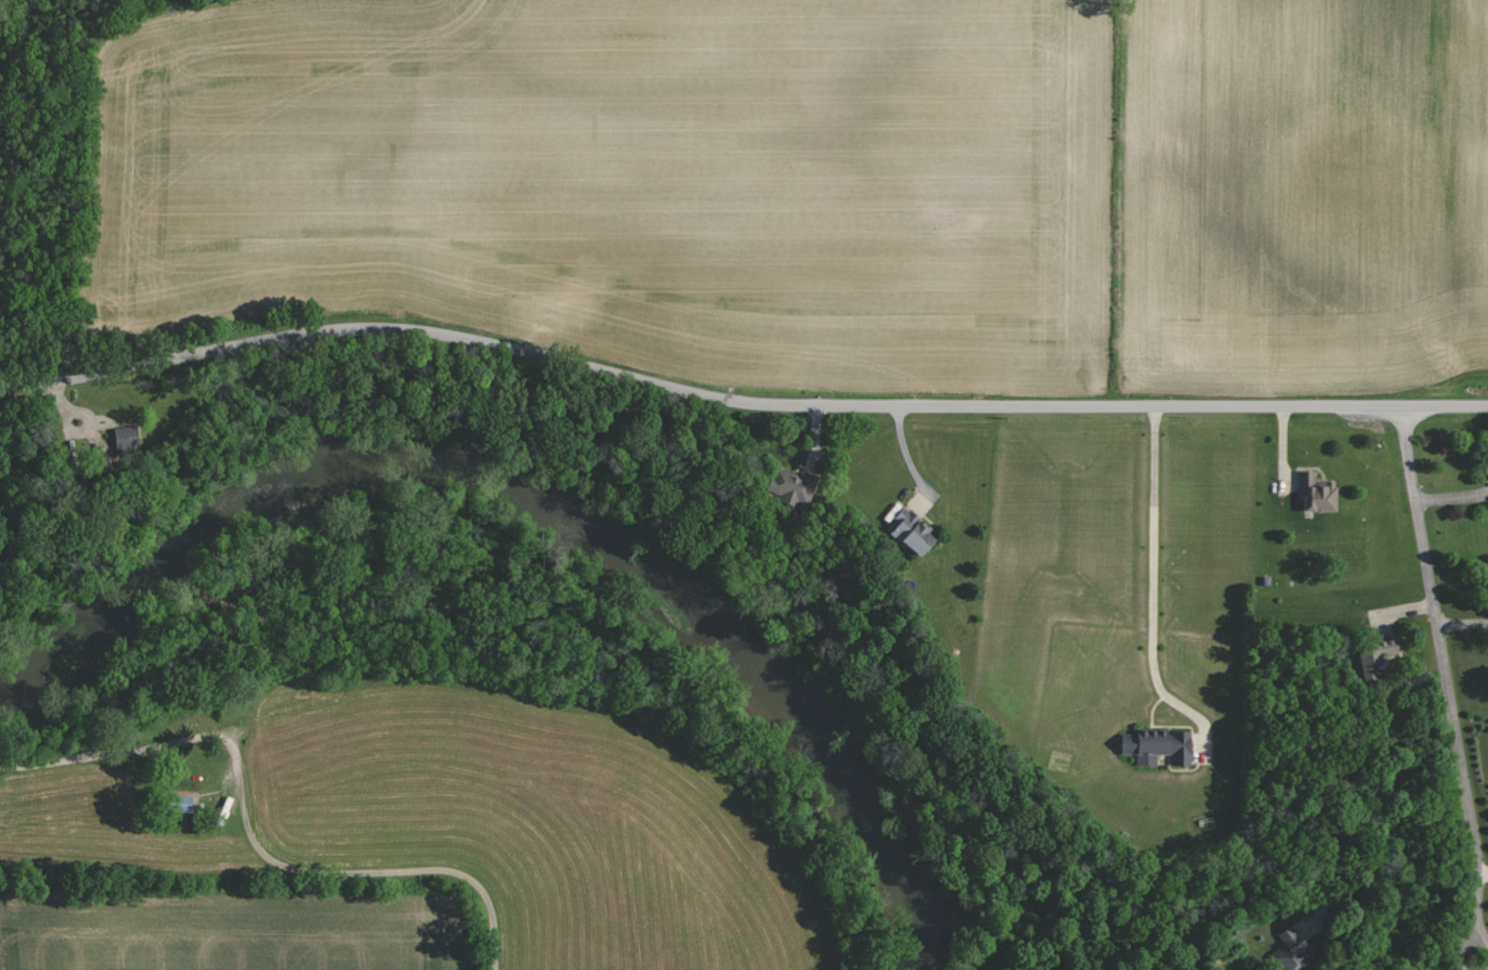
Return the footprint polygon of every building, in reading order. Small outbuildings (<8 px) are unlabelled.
[(114,428),(120,455),(128,454),(126,445),(142,442),(138,423),(114,428)] [(819,475),(802,470),(801,473),(778,466),(771,489),(781,492),(779,499),(809,508),(819,475)] [(1308,510),(1339,509),(1339,481),(1318,481),(1317,469),(1299,470),(1300,498),(1308,498),(1308,510)] [(895,519),(901,523),(895,532),(925,557),(940,538),(933,532),(936,528),(907,504),(895,519)] [(1404,653),(1401,639),(1361,646),(1367,679),(1383,676),(1381,668),(1391,667),(1389,656),(1404,653)] [(1194,765),(1194,730),(1170,730),(1170,729),(1139,729),(1139,733),(1125,733),(1125,754),(1139,754),(1139,765),(1158,765),(1159,753),(1173,753),(1173,764),(1194,765)] [(1286,945),(1278,949),(1289,969),(1310,969),(1309,968),(1317,964),(1296,925),(1280,934),(1286,945)]
